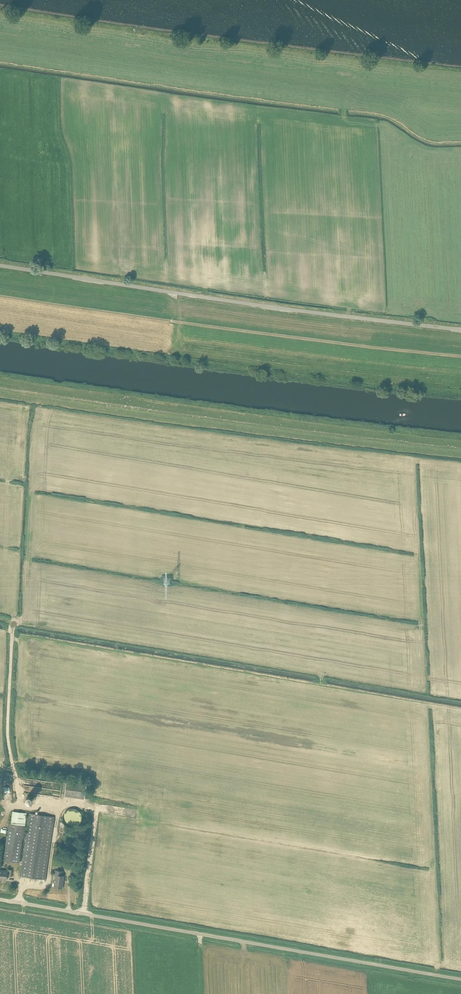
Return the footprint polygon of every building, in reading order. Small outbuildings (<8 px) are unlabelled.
[(61,796),(62,783),(44,781),(43,788),(39,787),(39,794),(61,796)] [(86,800),(87,790),(67,787),(66,797),(86,800)] [(82,820),(82,818),(82,816),(82,814),(80,812),(79,810),(78,809),(76,808),(74,807),(72,807),(70,807),(68,808),(66,809),(64,810),(63,811),(62,813),(61,815),(61,817),(61,819),(62,822),(63,823),(64,825),(66,827),(67,828),(70,828),(71,828),(74,828),(76,828),(78,826),(79,825),(80,824),(81,822),(82,820)] [(30,813),(21,871),(21,876),(46,879),(55,817),(30,813)] [(6,823),(1,855),(1,860),(16,862),(22,825),(6,823)] [(7,880),(7,876),(11,876),(12,870),(8,869),(8,871),(0,870),(0,879),(7,880)] [(56,875),(54,882),(54,887),(62,888),(64,875),(63,875),(63,871),(55,870),(55,874),(56,875)]
